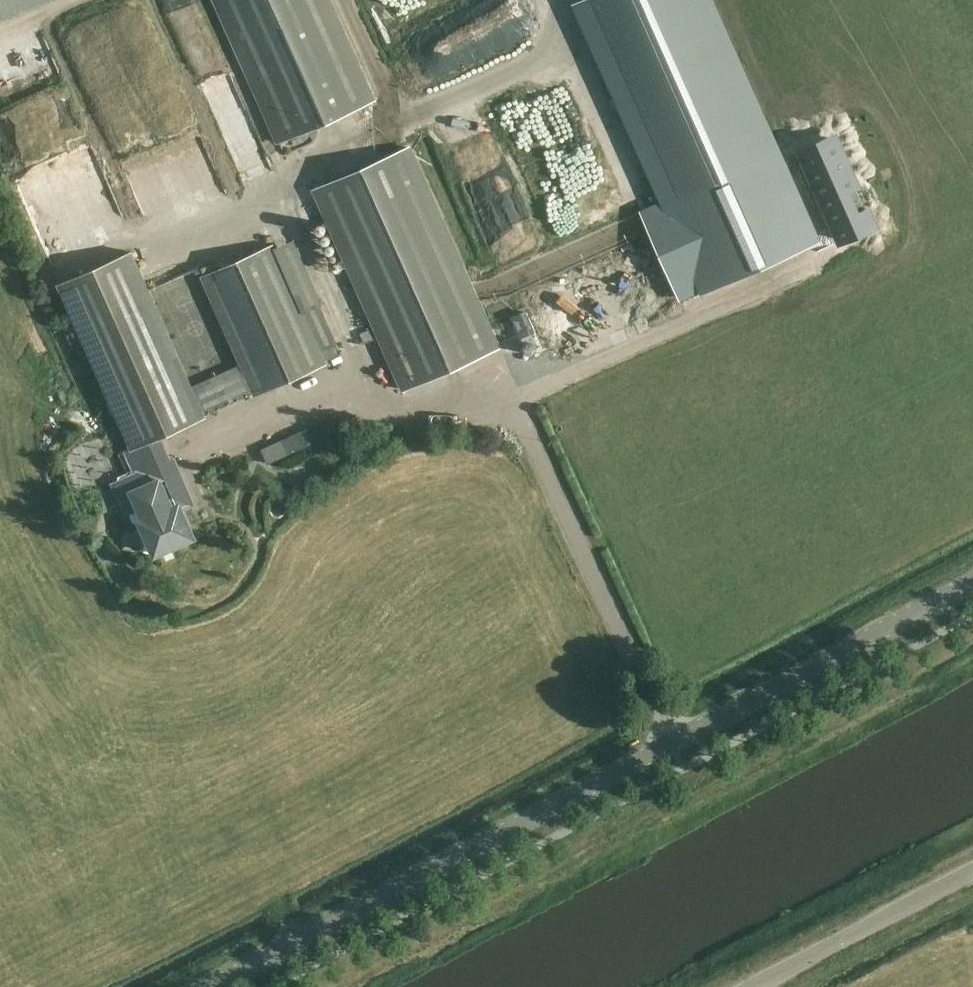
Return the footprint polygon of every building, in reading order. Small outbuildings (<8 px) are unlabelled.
[(24,0),(0,0),(0,11),(24,0)] [(203,3),(201,0),(170,0),(177,15),(203,3)] [(373,100),(329,0),(215,0),(278,143),(373,100)] [(640,210),(679,297),(702,287),(704,289),(814,236),(709,0),(581,0),(576,2),(663,200),(640,210)] [(834,136),(803,150),(842,238),(873,224),(865,206),(861,208),(852,189),(857,187),(834,136)] [(20,176),(46,169),(43,159),(51,157),(48,146),(15,154),(20,176)] [(404,389),(499,346),(411,147),(314,190),(404,389)] [(35,176),(49,235),(90,225),(76,166),(35,176)] [(324,304),(295,239),(276,247),(326,359),(341,352),(320,305),(324,304)] [(244,370),(195,392),(132,251),(58,284),(132,449),(163,435),(206,416),(205,414),(254,393),(255,394),(326,363),(274,245),(202,277),(244,370)] [(360,333),(364,342),(378,336),(368,312),(360,315),(367,330),(360,333)] [(283,434),(264,444),(273,460),(292,450),(283,434)] [(174,546),(173,545),(193,536),(182,511),(179,505),(172,509),(159,480),(134,492),(141,508),(146,520),(142,522),(156,552),(159,551),(160,552),(174,546)]
